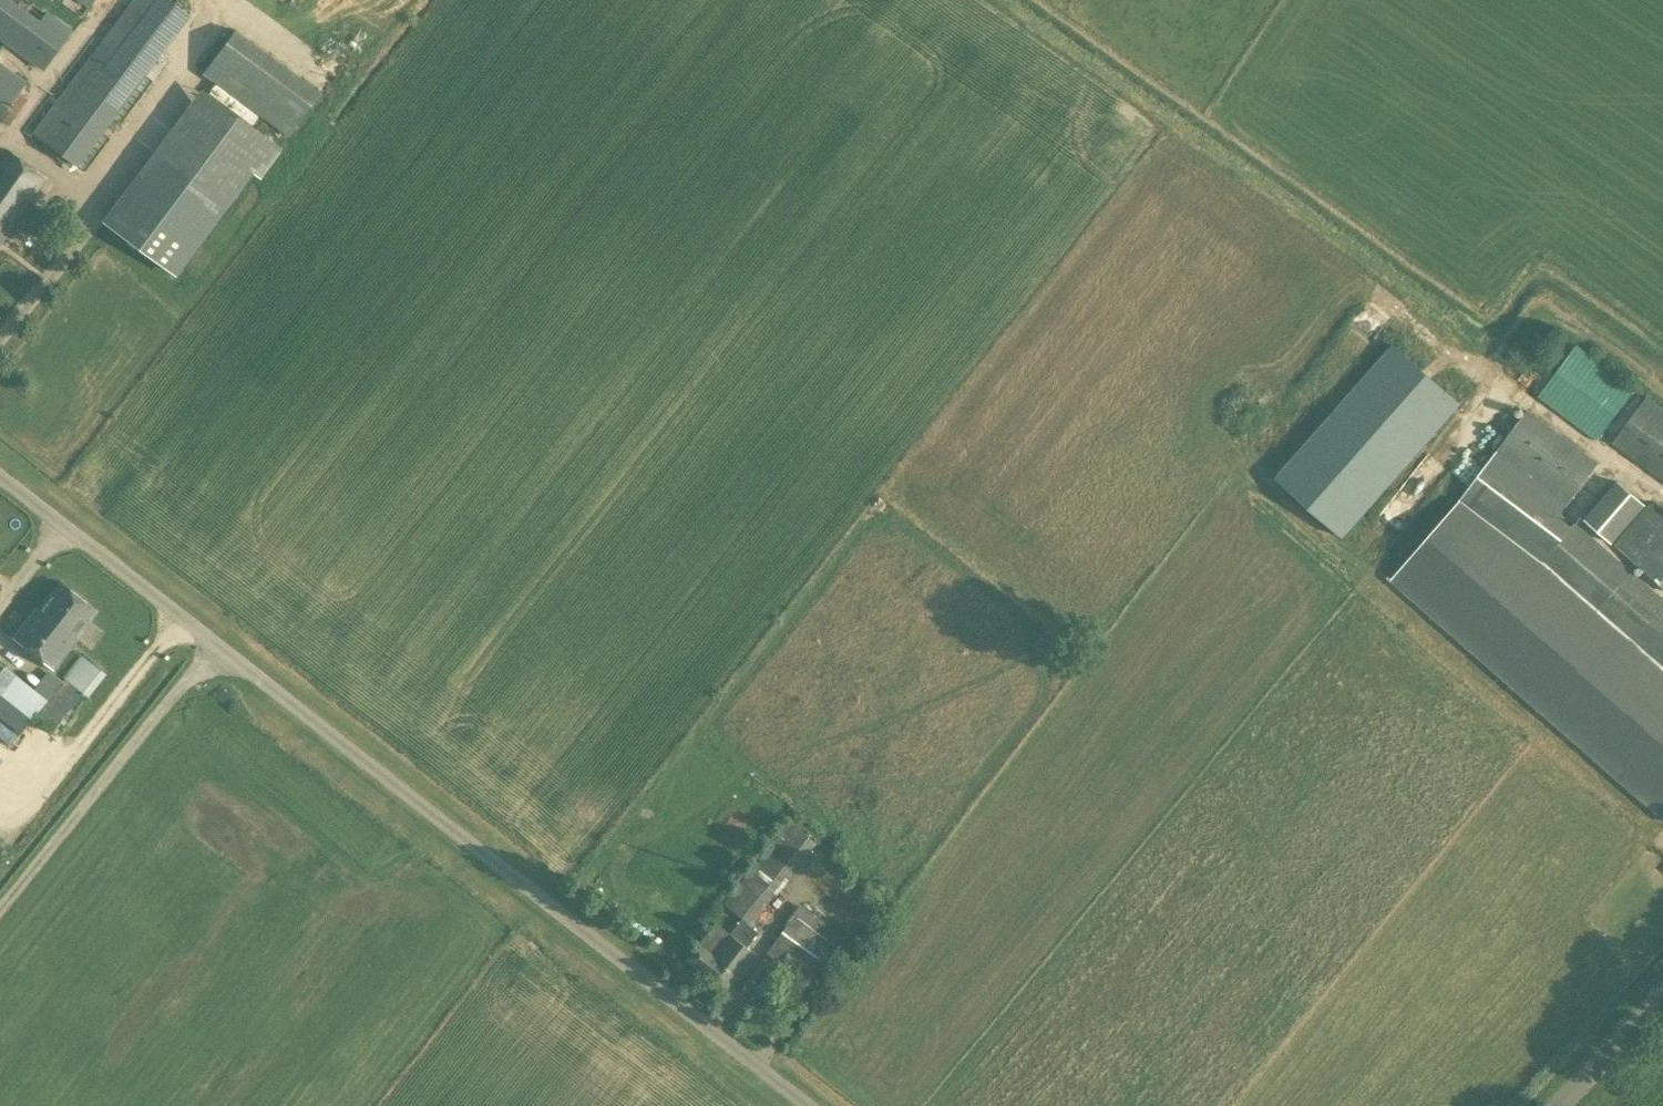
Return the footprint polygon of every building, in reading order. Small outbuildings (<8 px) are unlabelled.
[(4,42),(43,70),(82,17),(61,1),(51,13),(33,0),(0,0),(0,39),(4,42)] [(102,38),(31,133),(78,167),(146,74),(185,25),(191,16),(171,0),(131,0),(102,38)] [(89,8),(95,0),(78,0),(89,8)] [(293,130),(321,91),(233,28),(205,68),(293,130)] [(27,81),(0,62),(0,119),(27,81)] [(154,206),(133,234),(177,266),(197,238),(154,206)] [(1393,344),(1275,477),(1344,538),(1425,445),(1461,404),(1393,344)] [(1538,396),(1597,440),(1601,435),(1636,388),(1577,344),(1538,396)] [(1647,395),(1612,443),(1662,480),(1662,406),(1647,395)] [(1528,409),(1471,484),(1458,501),(1392,573),(1662,819),(1662,598),(1576,521),(1572,525),(1559,516),(1597,462),(1528,409)] [(1584,519),(1612,543),(1646,504),(1619,480),(1584,519)] [(1614,544),(1662,587),(1662,512),(1650,501),(1614,544)] [(36,608),(13,638),(53,668),(97,611),(59,582),(38,609),(36,608)] [(106,674),(80,653),(62,677),(64,679),(63,680),(48,669),(33,688),(0,662),(0,716),(21,733),(32,718),(51,733),(83,692),(89,697),(106,674)] [(749,924),(815,843),(788,822),(723,902),(742,918),(749,924)] [(787,925),(766,952),(781,964),(777,968),(801,987),(805,981),(809,984),(822,969),(817,965),(840,935),(800,903),(784,923),(787,925)] [(755,954),(746,947),(758,932),(741,919),(730,933),(715,922),(699,943),(687,958),(725,988),(734,976),(736,978),(755,954)]
